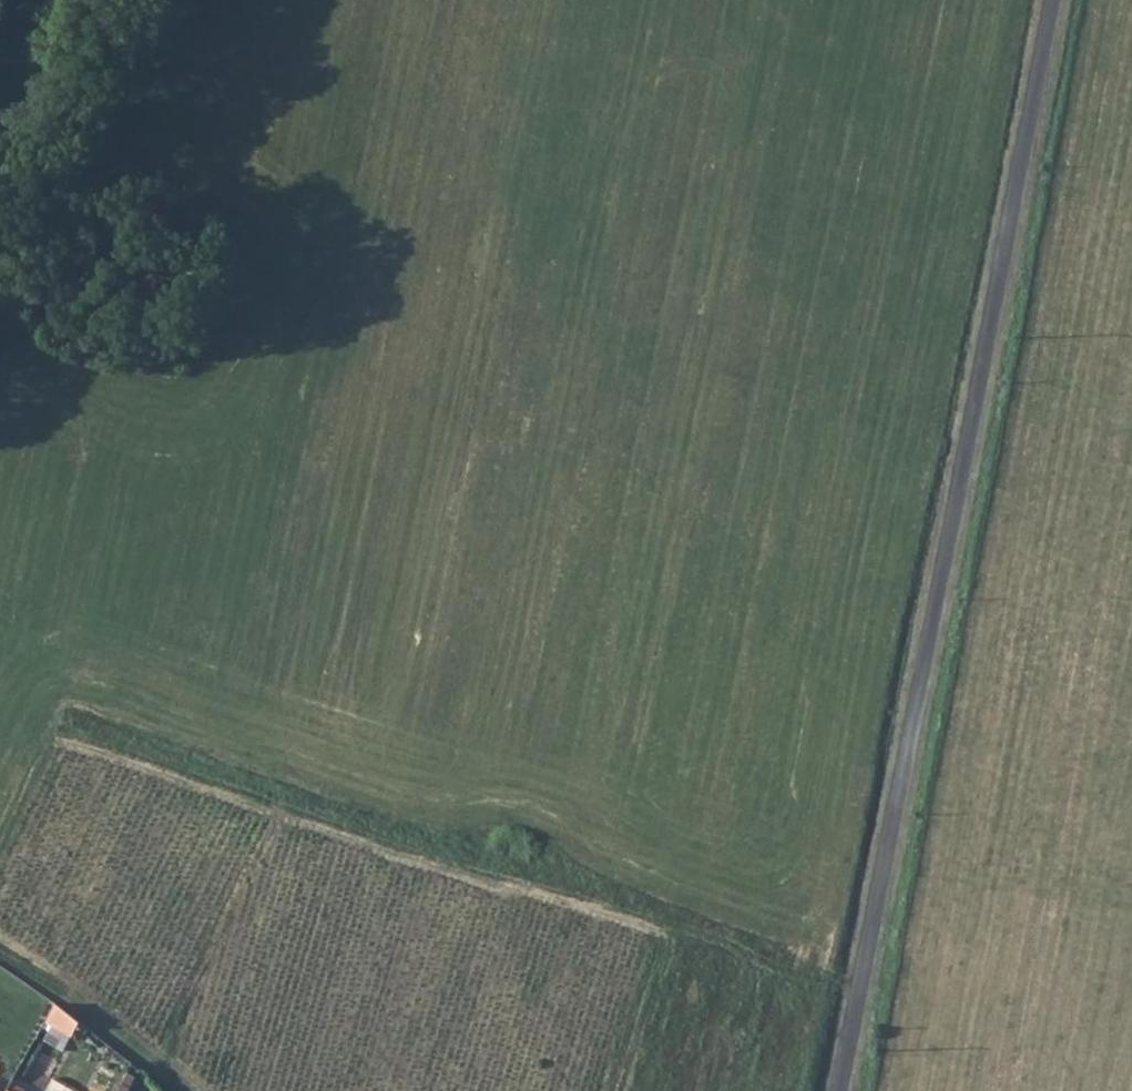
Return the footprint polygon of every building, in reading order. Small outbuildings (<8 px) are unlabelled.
[(73,1037),(80,1023),(57,1005),(48,1022),(73,1037)] [(121,1090),(129,1090),(137,1077),(130,1074),(121,1090)]
